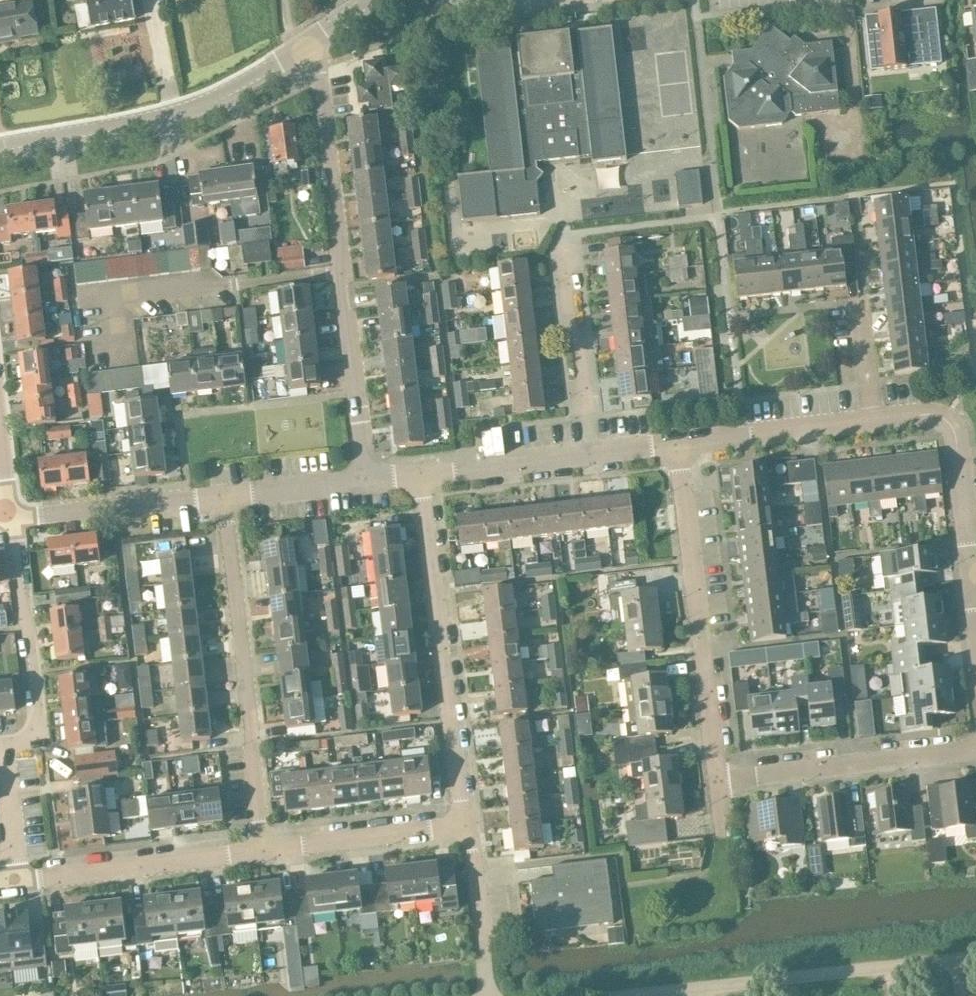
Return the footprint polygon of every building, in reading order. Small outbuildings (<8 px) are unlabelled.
[(86,5),(76,7),(80,29),(90,27),(135,19),(132,0),(85,0),(86,5)] [(10,41),(9,39),(37,34),(31,1),(0,6),(0,43),(10,41)] [(865,16),(871,71),(873,70),(873,69),(890,67),(890,70),(907,68),(907,65),(940,61),(940,63),(942,63),(936,8),(934,9),(934,10),(901,14),(901,11),(886,13),(887,15),(867,17),(867,16),(865,16)] [(787,46),(791,41),(771,25),(752,50),(732,52),(733,66),(724,78),(729,121),(739,129),(782,124),(791,113),(796,116),(813,114),(811,94),(790,78),(798,69),(787,60),(788,58),(787,46)] [(512,56),(510,40),(478,44),(493,174),(458,177),(463,223),(540,215),(537,182),(543,174),(537,168),(536,162),(593,156),(594,163),(626,160),(611,28),(579,32),(581,48),(572,49),(570,33),(518,39),(519,55),(512,56)] [(811,94),(813,114),(840,111),(832,42),(797,46),(791,41),(787,46),(788,58),(787,60),(798,69),(790,78),(811,94)] [(389,87),(407,85),(405,68),(382,70),(381,61),(364,63),(367,85),(358,86),(360,104),(370,103),(371,111),(392,109),(389,87)] [(866,110),(882,109),(881,96),(865,97),(866,110)] [(353,148),(380,144),(377,118),(350,121),(353,148)] [(401,142),(413,140),(411,125),(400,126),(401,142)] [(282,130),(269,132),(275,178),(286,177),(285,165),(299,163),(295,129),(292,129),(290,126),(284,127),(282,130)] [(415,156),(413,140),(401,142),(403,157),(415,156)] [(383,171),(380,144),(353,148),(356,174),(383,171)] [(253,168),(226,172),(231,202),(233,218),(258,214),(256,199),(254,181),(253,168)] [(204,205),(231,202),(226,172),(214,173),(214,170),(201,171),(201,175),(199,175),(200,177),(190,178),(194,208),(205,207),(204,205)] [(679,207),(703,204),(699,170),(675,173),(679,207)] [(303,187),(315,185),(314,171),(301,173),(303,187)] [(356,174),(359,201),(386,197),(383,171),(356,174)] [(408,195),(419,193),(417,178),(406,179),(408,195)] [(135,190),(139,224),(164,221),(165,229),(176,228),(173,203),(162,205),(160,187),(135,190)] [(139,224),(135,190),(108,193),(113,228),(139,224)] [(113,228),(108,193),(83,196),(85,214),(74,215),(77,241),(90,239),(89,231),(113,228)] [(419,193),(408,195),(409,209),(421,208),(419,193)] [(359,201),(362,227),(390,223),(386,197),(359,201)] [(874,202),(877,224),(924,219),(923,211),(910,212),(908,198),(874,202)] [(849,202),(834,204),(835,219),(850,217),(849,202)] [(55,204),(32,207),(36,234),(59,231),(59,234),(70,232),(67,209),(56,210),(55,204)] [(31,207),(8,210),(8,217),(11,237),(35,234),(31,207)] [(0,218),(0,245),(12,244),(11,237),(8,217),(0,218)] [(925,227),(924,219),(877,224),(879,246),(913,242),(912,228),(925,227)] [(235,233),(233,223),(221,225),(223,244),(236,243),(235,233)] [(390,223),(362,227),(365,253),(393,250),(390,223)] [(803,224),(795,225),(795,228),(796,235),(798,244),(805,243),(804,234),(803,224)] [(207,225),(184,228),(187,250),(210,247),(207,225)] [(761,240),(760,227),(752,228),(754,241),(761,240)] [(795,228),(787,229),(788,236),(789,244),(798,244),(796,235),(795,228)] [(414,247),(426,246),(424,230),(412,232),(414,247)] [(246,231),(235,233),(236,243),(237,248),(243,247),(248,246),(246,231)] [(821,254),(825,289),(847,286),(844,263),(855,262),(852,237),(832,239),(834,252),(821,254)] [(761,240),(754,241),(755,249),(760,297),(782,294),(778,259),(764,260),(762,248),(761,240)] [(130,253),(142,252),(141,241),(129,242),(130,253)] [(605,253),(608,278),(637,275),(633,241),(607,244),(609,253),(605,253)] [(747,254),(734,256),(734,264),(739,299),(760,297),(755,249),(754,241),(745,242),(746,250),(747,254)] [(915,256),(913,242),(879,246),(882,267),(929,262),(928,254),(915,256)] [(825,289),(821,254),(807,255),(805,243),(798,244),(803,291),(825,289)] [(248,246),(243,247),(245,266),(271,263),(269,244),(248,246)] [(803,291),(798,244),(789,244),(791,257),(778,259),(782,294),(803,291)] [(427,261),(426,246),(414,247),(416,262),(427,261)] [(246,269),(245,266),(243,247),(237,248),(228,249),(231,271),(246,269)] [(199,250),(201,270),(212,269),(209,249),(199,250)] [(201,270),(199,250),(189,251),(191,271),(201,270)] [(393,250),(365,253),(369,280),(396,277),(393,250)] [(191,271),(189,251),(179,252),(181,273),(191,271)] [(49,252),(37,254),(39,264),(50,263),(49,252)] [(181,273),(179,252),(168,254),(170,274),(181,273)] [(27,266),(39,264),(37,254),(26,255),(27,266)] [(170,274),(168,254),(157,255),(159,275),(170,274)] [(149,277),(159,275),(157,255),(147,256),(149,277)] [(277,258),(279,272),(307,269),(305,255),(277,258)] [(140,278),(149,277),(147,256),(137,257),(140,278)] [(670,257),(669,257),(670,270),(671,270),(682,269),(681,256),(670,257)] [(129,279),(140,278),(137,257),(126,259),(129,279)] [(118,280),(129,279),(126,259),(116,260),(118,280)] [(108,282),(118,280),(116,260),(105,261),(108,282)] [(929,262),(882,267),(884,289),(918,285),(917,271),(930,270),(942,268),(941,260),(929,262)] [(97,283),(108,282),(105,261),(95,263),(97,283)] [(502,292),(532,288),(529,262),(499,266),(502,292)] [(85,264),(87,284),(97,283),(95,263),(85,264)] [(77,285),(87,284),(85,264),(74,265),(77,285)] [(671,270),(670,270),(672,283),(673,283),(684,281),(684,280),(682,270),(682,269),(671,270)] [(10,273),(13,297),(40,294),(37,270),(10,273)] [(611,302),(639,299),(646,298),(644,274),(637,275),(608,278),(611,302)] [(57,292),(67,291),(65,279),(55,280),(57,292)] [(444,298),(456,297),(454,283),(442,285),(444,298)] [(918,285),(884,289),(887,310),(933,305),(933,303),(932,297),(920,298),(918,285)] [(380,316),(407,313),(404,286),(377,289),(380,316)] [(281,317),(312,313),(318,312),(316,296),(310,297),(308,287),(277,291),(281,317)] [(502,292),(505,316),(535,313),(532,288),(502,292)] [(67,291),(57,292),(58,303),(68,301),(67,291)] [(40,294),(13,297),(16,320),(43,317),(40,294)] [(426,311),(437,309),(435,294),(424,295),(426,311)] [(457,308),(456,297),(444,298),(445,310),(457,308)] [(689,300),(690,318),(691,318),(697,317),(709,316),(708,298),(689,300)] [(613,327),(642,324),(639,299),(611,302),(613,327)] [(933,305),(887,310),(889,332),(923,328),(922,314),(934,313),(933,305)] [(212,310),(213,323),(223,322),(222,309),(212,310)] [(244,322),(257,320),(255,309),(243,310),(244,322)] [(439,324),(437,309),(426,311),(428,325),(439,324)] [(203,324),(213,323),(212,310),(201,312),(203,324)] [(964,312),(944,314),(946,326),(965,323),(964,312)] [(177,327),(188,326),(187,313),(176,315),(177,327)] [(315,338),(312,313),(281,317),(284,341),(315,338)] [(407,313),(380,316),(383,343),(410,339),(407,313)] [(535,313),(505,316),(508,340),(538,337),(535,313)] [(709,316),(697,317),(698,331),(711,330),(710,324),(709,316)] [(43,317),(16,320),(19,344),(46,341),(43,317)] [(257,320),(244,322),(245,331),(258,329),(257,320)] [(642,324),(613,327),(616,352),(645,349),(659,347),(656,323),(653,323),(642,324)] [(65,339),(75,337),(73,325),(63,327),(65,339)] [(892,353),(939,348),(938,340),(925,341),(923,328),(889,332),(892,353)] [(450,347),(461,346),(460,333),(448,334),(450,347)] [(508,340),(510,365),(540,361),(538,337),(508,340)] [(287,366),(318,362),(315,338),(284,341),(287,366)] [(387,369),(414,366),(410,339),(383,343),(387,369)] [(432,364),(444,362),(442,346),(430,348),(432,364)] [(463,358),(461,346),(450,347),(451,359),(463,358)] [(645,349),(616,352),(619,376),(648,373),(646,359),(660,358),(659,347),(645,349)] [(68,362),(78,361),(76,348),(66,350),(68,362)] [(939,348),(892,353),(894,375),(929,371),(927,357),(940,356),(939,348)] [(714,365),(712,349),(696,352),(698,367),(714,365)] [(196,393),(222,390),(218,360),(217,350),(192,353),(193,363),(196,393)] [(23,380),(50,376),(47,353),(20,356),(23,380)] [(243,357),(218,360),(222,390),(247,387),(243,357)] [(250,370),(263,369),(261,358),(249,359),(250,370)] [(543,386),(540,361),(510,365),(513,390),(543,386)] [(321,388),(318,362),(287,366),(274,368),(275,378),(288,377),(290,391),(321,388)] [(446,377),(444,362),(432,364),(434,378),(446,377)] [(171,396),(196,393),(193,363),(168,366),(171,396)] [(716,382),(714,365),(698,367),(700,384),(716,382)] [(140,368),(142,388),(153,387),(150,366),(140,368)] [(414,366),(387,369),(390,395),(417,392),(414,366)] [(132,389),(142,388),(140,368),(130,369),(132,389)] [(122,390),(132,389),(130,369),(119,370),(122,390)] [(264,378),(263,369),(250,370),(251,380),(264,378)] [(111,392),(122,390),(119,370),(108,371),(111,392)] [(101,393),(111,392),(108,371),(98,373),(101,393)] [(90,394),(101,393),(98,373),(88,374),(90,394)] [(651,397),(648,373),(619,376),(622,401),(651,397)] [(53,400),(50,376),(23,380),(26,403),(53,400)] [(454,383),(455,396),(468,395),(468,393),(466,384),(466,382),(454,383)] [(479,382),(466,384),(468,393),(480,392),(480,391),(479,383),(479,382)] [(70,398),(80,396),(79,384),(68,386),(70,398)] [(543,386),(513,390),(516,415),(546,411),(543,386)] [(393,422),(420,418),(417,392),(390,395),(393,422)] [(129,430),(159,426),(156,400),(139,403),(138,393),(124,395),(129,430)] [(468,395),(455,396),(457,408),(469,407),(468,395)] [(80,396),(70,398),(71,409),(82,407),(80,396)] [(439,416),(450,415),(448,399),(437,400),(439,416)] [(53,400),(26,403),(29,427),(56,424),(53,400)] [(504,408),(494,409),(494,417),(505,416),(504,408)] [(452,429),(450,415),(439,416),(440,431),(452,429)] [(420,418),(393,422),(396,448),(423,445),(420,418)] [(92,434),(105,433),(103,421),(91,423),(92,434)] [(60,439),(72,437),(71,426),(59,428),(60,439)] [(129,430),(123,430),(125,442),(130,441),(132,454),(162,450),(159,426),(129,430)] [(59,428),(48,429),(49,440),(60,439),(59,428)] [(106,442),(105,433),(92,434),(93,443),(106,442)] [(104,447),(94,448),(95,458),(105,457),(104,447)] [(166,475),(162,450),(132,454),(135,479),(166,475)] [(938,452),(914,455),(919,496),(914,496),(915,504),(926,503),(925,495),(943,493),(938,452)] [(914,455),(892,457),(897,499),(914,496),(919,496),(914,455)] [(88,457),(64,460),(67,487),(91,484),(88,457)] [(95,458),(98,483),(111,482),(108,457),(105,457),(95,458)] [(897,499),(892,457),(869,460),(874,501),(868,502),(869,509),(881,508),(880,501),(897,499)] [(67,487),(64,460),(40,463),(43,490),(67,487)] [(816,481),(814,460),(787,463),(790,484),(816,481)] [(869,460),(846,463),(851,504),(868,502),(874,501),(869,460)] [(837,506),(851,504),(846,463),(823,466),(830,518),(838,517),(837,506)] [(733,492),(782,486),(781,477),(767,479),(765,465),(730,469),(733,492)] [(818,497),(816,481),(801,483),(802,499),(818,497)] [(783,494),(782,486),(733,492),(736,513),(771,509),(769,496),(783,494)] [(605,500),(609,530),(634,527),(630,497),(605,500)] [(584,533),(609,530),(605,500),(581,503),(584,533)] [(560,536),(584,533),(581,503),(556,506),(560,536)] [(822,525),(819,503),(803,506),(806,527),(822,525)] [(926,503),(915,504),(916,512),(921,512),(927,511),(926,503)] [(535,539),(560,536),(556,506),(532,509),(535,539)] [(881,508),(869,509),(870,518),(876,517),(882,516),(881,508)] [(510,541),(535,539),(532,509),(507,512),(510,541)] [(772,522),(771,509),(736,513),(738,535),(788,528),(787,520),(772,522)] [(511,549),(510,541),(507,512),(483,514),(486,544),(499,543),(499,550),(511,549)] [(461,547),(486,544),(483,514),(457,517),(461,547)] [(371,531),(374,558),(401,554),(398,528),(371,531)] [(789,537),(788,528),(738,535),(741,556),(776,552),(774,539),(789,537)] [(98,536),(74,539),(77,566),(102,564),(98,536)] [(77,566),(74,539),(49,541),(52,569),(77,566)] [(292,541),(266,544),(269,571),(295,568),(295,567),(304,566),(303,554),(294,555),(292,541)] [(347,546),(337,547),(338,562),(349,561),(347,546)] [(321,565),(331,564),(329,548),(319,549),(321,565)] [(811,549),(813,563),(827,561),(826,548),(811,549)] [(935,549),(880,555),(885,591),(890,591),(921,587),(933,585),(931,573),(938,573),(935,549)] [(638,566),(636,552),(623,554),(625,567),(638,566)] [(777,564),(776,552),(741,556),(744,578),(793,571),(792,563),(777,564)] [(164,585),(191,581),(188,554),(161,558),(164,585)] [(374,558),(377,584),(405,581),(401,554),(374,558)] [(587,559),(589,570),(602,569),(600,557),(587,559)] [(576,572),(589,570),(587,559),(574,560),(576,572)] [(855,579),(853,559),(839,561),(841,580),(855,579)] [(340,577),(351,576),(349,561),(338,562),(340,577)] [(538,565),(540,576),(552,575),(551,563),(538,565)] [(331,564),(321,565),(323,579),(333,578),(331,564)] [(526,578),(540,576),(538,565),(525,566),(526,578)] [(489,570),(491,582),(508,580),(507,567),(489,570)] [(298,595),(295,568),(269,571),(272,598),(298,595)] [(481,584),(491,582),(489,570),(480,571),(481,584)] [(793,571),(744,578),(746,599),(781,594),(796,593),(794,580),(793,571)] [(137,572),(126,574),(128,588),(139,586),(137,572)] [(195,607),(191,581),(164,585),(167,611),(195,607)] [(379,599),(370,601),(372,611),(381,610),(408,607),(405,581),(377,584),(379,596),(379,599)] [(627,625),(659,621),(655,593),(638,595),(637,581),(609,585),(610,598),(624,597),(627,625)] [(130,601),(141,600),(139,586),(128,588),(130,601)] [(90,587),(80,589),(81,598),(91,597),(90,587)] [(922,599),(921,587),(890,591),(892,604),(893,604),(895,626),(944,620),(941,597),(922,599)] [(81,598),(80,589),(55,592),(56,601),(81,598)] [(483,592),(486,617),(516,614),(513,589),(483,592)] [(781,594),(746,599),(749,620),(798,614),(796,593),(781,594)] [(302,620),(298,595),(272,598),(276,624),(302,620)] [(543,610),(556,609),(554,595),(542,596),(543,610)] [(852,595),(842,597),(845,622),(855,620),(854,613),(859,612),(857,595),(852,595)] [(345,614),(355,613),(354,599),(343,600),(345,614)] [(327,617),(338,616),(336,601),(325,602),(327,617)] [(198,634),(195,607),(167,611),(171,637),(198,634)] [(408,607),(381,610),(384,637),(411,634),(408,607)] [(55,637),(83,633),(80,609),(52,612),(55,637)] [(557,621),(556,609),(543,610),(545,622),(557,621)] [(8,626),(6,612),(5,612),(0,613),(0,627),(8,626)] [(355,613),(345,614),(347,630),(357,628),(355,613)] [(809,622),(808,613),(798,614),(749,620),(752,642),(786,638),(785,624),(809,622)] [(519,638),(516,614),(486,617),(489,642),(519,638)] [(340,631),(338,616),(327,617),(329,632),(340,631)] [(100,631),(111,630),(110,617),(99,618),(100,631)] [(302,620),(276,624),(279,650),(305,647),(303,632),(312,631),(311,619),(302,620)] [(944,620),(895,626),(904,625),(906,638),(901,639),(898,642),(899,647),(891,648),(893,662),(924,658),(923,646),(947,643),(944,620)] [(619,669),(647,666),(645,652),(662,651),(659,621),(627,625),(631,654),(618,655),(619,669)] [(144,625),(133,626),(135,641),(145,640),(144,625)] [(113,641),(111,630),(100,631),(102,643),(113,641)] [(86,658),(83,633),(55,637),(58,661),(86,658)] [(201,660),(198,634),(171,637),(174,663),(201,660)] [(414,661),(411,634),(384,637),(387,664),(414,661)] [(522,663),(519,638),(489,642),(492,666),(522,663)] [(136,656),(147,655),(145,640),(135,641),(136,656)] [(549,659),(561,658),(560,644),(548,645),(549,658),(549,659)] [(549,658),(548,645),(537,647),(539,660),(549,658)] [(308,674),(305,647),(279,650),(282,677),(308,674)] [(781,647),(766,648),(768,664),(783,662),(781,647)] [(352,669),(362,667),(360,651),(350,653),(352,669)] [(739,652),(728,654),(730,669),(742,667),(739,652)] [(334,671),(344,669),(342,653),(332,655),(334,671)] [(561,658),(549,659),(551,671),(563,670),(561,658)] [(926,670),(924,658),(893,662),(895,675),(900,674),(903,696),(952,690),(949,667),(926,670)] [(204,686),(201,660),(174,663),(177,690),(204,686)] [(414,661),(387,664),(390,690),(418,686),(414,661)] [(522,663),(492,666),(495,691),(525,687),(522,663)] [(149,665),(138,666),(141,694),(152,692),(150,678),(149,665)] [(648,679),(647,666),(619,669),(621,682),(626,681),(629,709),(669,704),(665,677),(648,679)] [(364,681),(362,667),(352,669),(353,683),(364,681)] [(810,704),(809,704),(812,727),(835,724),(832,697),(846,695),(843,668),(828,670),(829,685),(808,687),(810,704)] [(346,683),(344,669),(334,671),(336,685),(346,683)] [(63,703),(91,700),(87,670),(68,673),(69,678),(60,679),(63,703)] [(312,699),(308,674),(282,677),(285,703),(312,699)] [(794,693),(772,696),(776,736),(799,733),(798,722),(811,720),(809,704),(810,704),(808,687),(807,676),(792,678),(794,693)] [(132,677),(118,679),(119,691),(133,689),(132,677)] [(753,738),(776,736),(772,696),(750,698),(748,683),(733,685),(736,713),(750,711),(753,738)] [(0,685),(0,713),(17,711),(14,684),(0,685)] [(208,712),(204,686),(177,690),(180,716),(208,712)] [(421,713),(418,686),(390,690),(394,717),(421,713)] [(525,687),(495,691),(498,716),(528,712),(525,687)] [(955,713),(952,690),(903,696),(905,718),(900,718),(902,732),(933,729),(931,716),(955,713)] [(143,709),(154,707),(152,692),(141,694),(143,709)] [(555,708),(567,707),(566,693),(554,695),(555,708)] [(589,712),(588,696),(574,698),(576,713),(589,712)] [(312,699),(285,703),(289,729),(315,726),(315,725),(326,723),(323,698),(312,699)] [(94,723),(91,700),(63,703),(66,727),(94,723)] [(358,721),(369,720),(367,704),(356,705),(358,721)] [(669,704),(629,709),(631,723),(625,724),(627,739),(614,740),(615,754),(656,750),(655,736),(672,734),(669,704)] [(340,723),(351,722),(349,706),(338,708),(340,723)] [(135,708),(117,710),(118,721),(136,719),(135,708)] [(211,739),(208,712),(180,716),(184,743),(211,739)] [(97,748),(94,723),(66,727),(69,751),(97,748)] [(500,728),(503,753),(532,749),(529,724),(500,728)] [(871,724),(857,726),(859,737),(872,736),(871,724)] [(415,728),(399,730),(400,741),(416,739),(415,728)] [(147,747),(159,746),(157,730),(145,732),(147,747)] [(383,743),(400,741),(399,730),(382,732),(383,743)] [(560,746),(572,745),(570,731),(558,732),(560,746)] [(350,736),(351,747),(368,745),(367,734),(350,736)] [(336,749),(351,747),(350,736),(334,738),(336,749)] [(303,742),(304,753),(321,751),(319,740),(303,742)] [(288,755),(304,753),(303,742),(287,744),(288,755)] [(573,757),(572,745),(560,746),(561,758),(573,757)] [(532,749),(503,753),(506,777),(535,774),(532,749)] [(656,750),(615,754),(617,768),(630,766),(632,779),(645,777),(647,793),(679,789),(675,761),(658,763),(656,750)] [(76,758),(79,780),(119,775),(116,753),(76,758)] [(192,757),(194,774),(201,774),(199,756),(192,757)] [(184,776),(194,774),(192,757),(181,758),(184,776)] [(362,758),(353,759),(354,769),(358,805),(382,802),(378,766),(363,768),(362,758)] [(431,796),(427,763),(427,760),(402,763),(407,799),(431,796)] [(145,781),(154,780),(151,762),(143,763),(145,781)] [(358,805),(354,769),(342,770),(341,763),(329,764),(330,772),(334,808),(358,805)] [(402,763),(378,766),(382,802),(407,799),(402,763)] [(283,771),(271,773),(274,798),(285,797),(287,814),(311,811),(307,775),(295,776),(295,770),(283,771)] [(334,808),(330,772),(307,775),(311,811),(334,808)] [(535,774),(506,777),(509,802),(538,798),(535,774)] [(566,795),(578,794),(576,779),(564,781),(566,795)] [(967,840),(975,839),(975,805),(972,805),(969,784),(946,787),(946,784),(927,786),(932,830),(965,826),(967,840)] [(907,788),(868,792),(870,812),(877,812),(879,831),(873,832),(873,834),(911,830),(912,841),(926,840),(923,813),(910,815),(909,807),(907,788)] [(77,816),(108,813),(106,789),(68,793),(70,810),(76,809),(77,816)] [(682,817),(679,789),(647,793),(648,805),(635,807),(637,821),(625,822),(628,847),(667,842),(664,819),(682,817)] [(220,791),(196,794),(200,825),(224,823),(220,791)] [(200,825),(196,794),(172,797),(176,828),(200,825)] [(579,806),(578,794),(566,795),(568,807),(579,806)] [(847,796),(819,799),(824,842),(851,839),(852,847),(866,845),(862,814),(850,815),(847,796)] [(152,831),(176,828),(172,797),(148,800),(152,831)] [(538,798),(509,802),(512,826),(541,823),(538,798)] [(138,800),(137,800),(121,802),(122,811),(139,809),(138,800)] [(750,820),(753,842),(781,839),(782,847),(805,844),(801,808),(789,809),(788,802),(753,806),(754,820),(750,820)] [(140,817),(139,809),(122,811),(123,819),(140,817)] [(111,837),(108,813),(77,816),(78,824),(72,825),(74,841),(111,837)] [(541,823),(512,826),(515,851),(544,848),(541,823)] [(572,844),(584,843),(582,829),(571,831),(572,844)] [(944,838),(930,839),(932,863),(947,862),(944,838)] [(821,858),(820,847),(806,849),(807,859),(821,858)] [(554,879),(531,882),(537,933),(561,930),(560,922),(599,917),(600,926),(614,924),(607,861),(565,866),(567,877),(554,879)] [(429,866),(411,868),(416,904),(440,901),(441,911),(458,909),(454,877),(453,877),(439,878),(437,865),(429,866)] [(826,870),(817,865),(810,876),(819,881),(826,870)] [(388,884),(373,886),(376,915),(392,913),(391,907),(416,904),(411,868),(386,871),(388,884)] [(376,915),(373,886),(358,888),(357,875),(331,878),(335,913),(361,910),(361,916),(376,915)] [(312,916),(335,913),(331,878),(307,881),(308,894),(293,896),(296,924),(313,922),(312,916)] [(280,884),(253,887),(257,925),(258,929),(284,926),(284,928),(296,926),(296,924),(293,896),(282,897),(280,884)] [(226,903),(215,905),(219,936),(233,935),(233,932),(258,929),(257,925),(253,887),(225,890),(226,903)] [(201,893),(174,896),(179,934),(179,939),(205,936),(205,938),(217,936),(219,936),(215,905),(202,906),(201,893)] [(147,912),(135,914),(138,946),(153,944),(153,942),(179,939),(179,934),(174,896),(145,899),(147,912)] [(121,902),(93,906),(98,945),(99,949),(125,945),(126,947),(138,946),(135,914),(123,915),(121,902)] [(67,922),(56,924),(59,956),(60,962),(74,960),(74,954),(73,952),(99,949),(98,945),(93,906),(66,909),(67,922)] [(28,913),(6,916),(12,972),(14,971),(37,969),(48,967),(47,964),(44,934),(31,936),(28,913)] [(12,972),(6,916),(0,917),(0,973),(12,972)] [(623,927),(607,928),(608,945),(624,944),(623,927)] [(287,953),(288,964),(301,963),(300,951),(289,952),(287,953)] [(318,969),(303,970),(305,987),(319,985),(318,969)] [(105,988),(106,995),(117,995),(116,986),(105,988)]
